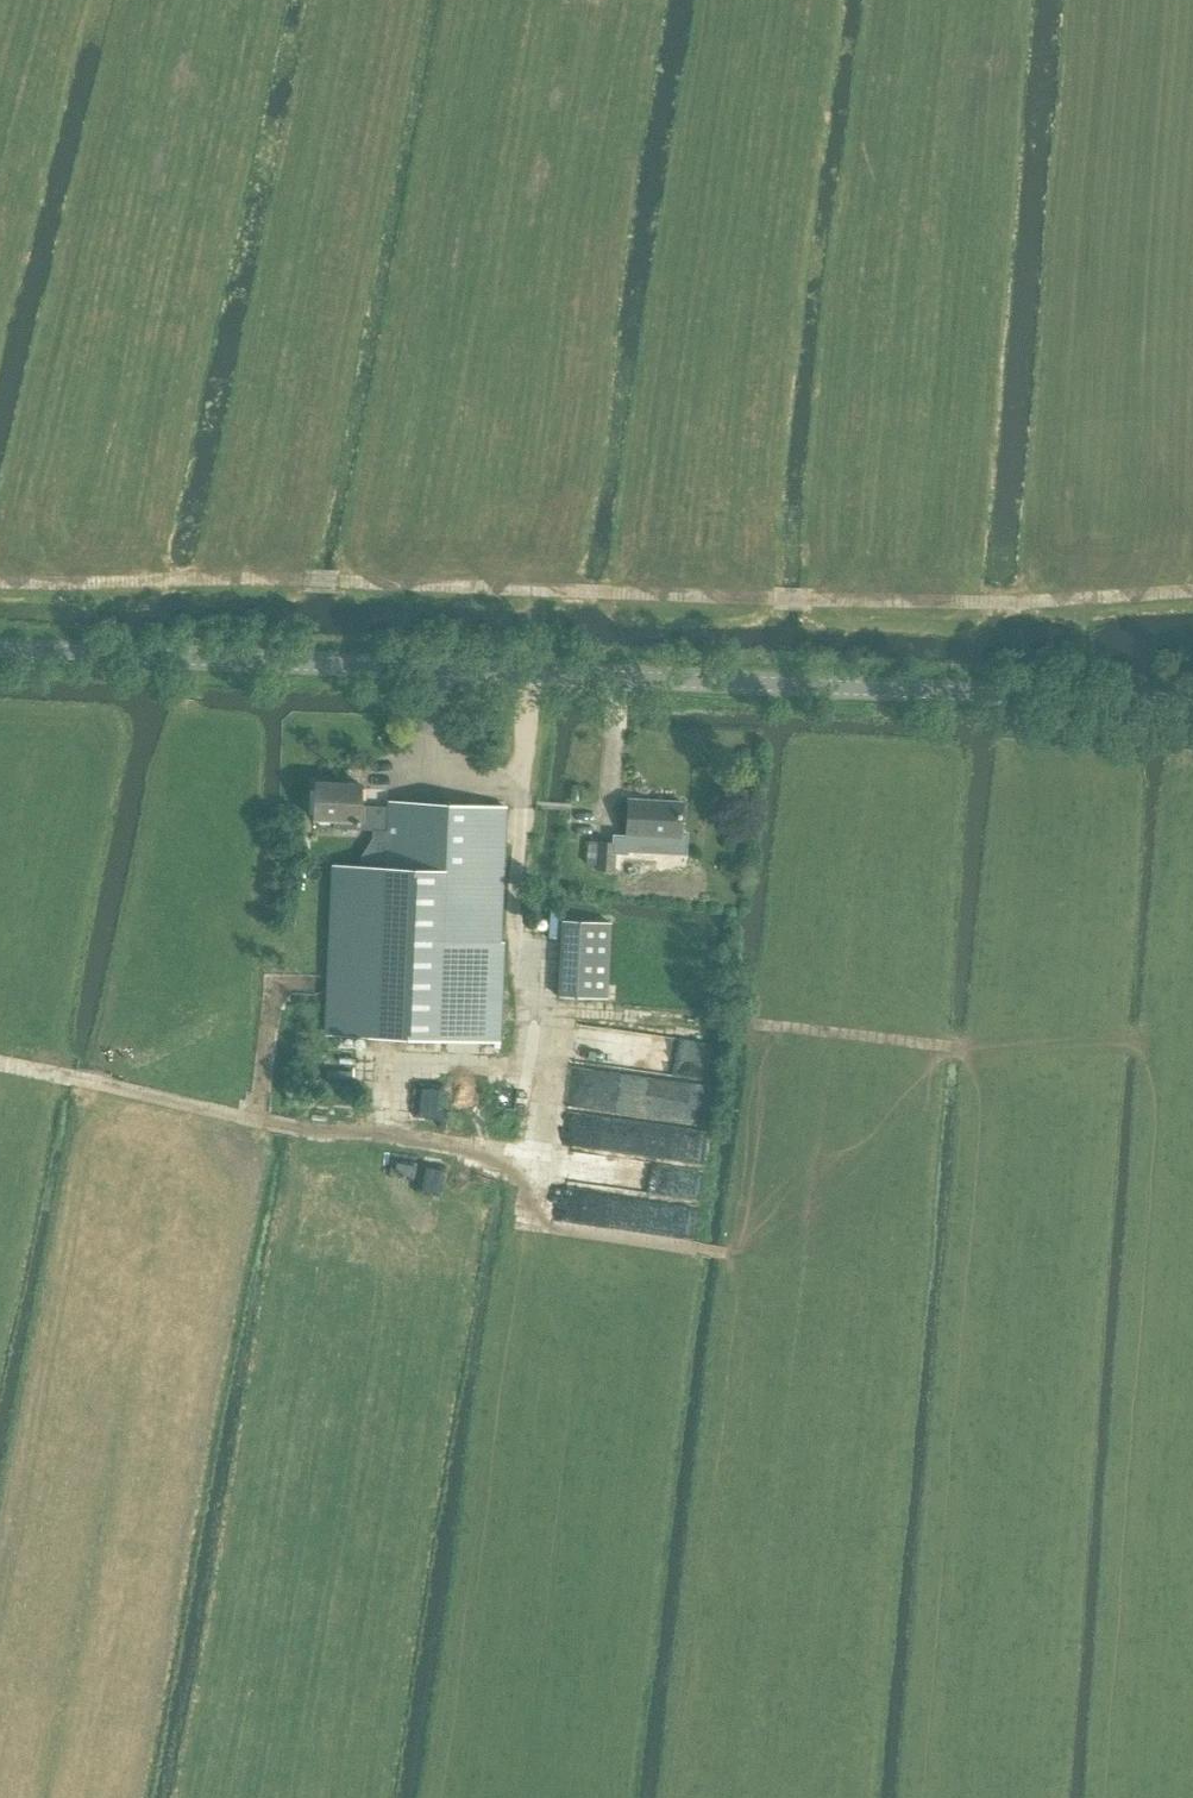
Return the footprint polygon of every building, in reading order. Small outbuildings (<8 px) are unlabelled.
[(315,782),(313,819),(335,820),(334,828),(361,830),(372,830),(372,838),(360,857),(360,866),(336,865),(331,981),(331,996),(329,1034),(376,1036),(399,1037),(457,1040),(499,1042),(503,945),(500,945),(506,808),(388,802),(387,812),(359,810),(360,785),(315,782)] [(625,836),(679,839),(681,802),(627,799),(625,836)] [(615,843),(589,841),(587,865),(614,867),(615,843)] [(558,996),(606,999),(609,923),(562,920),(558,996)]
